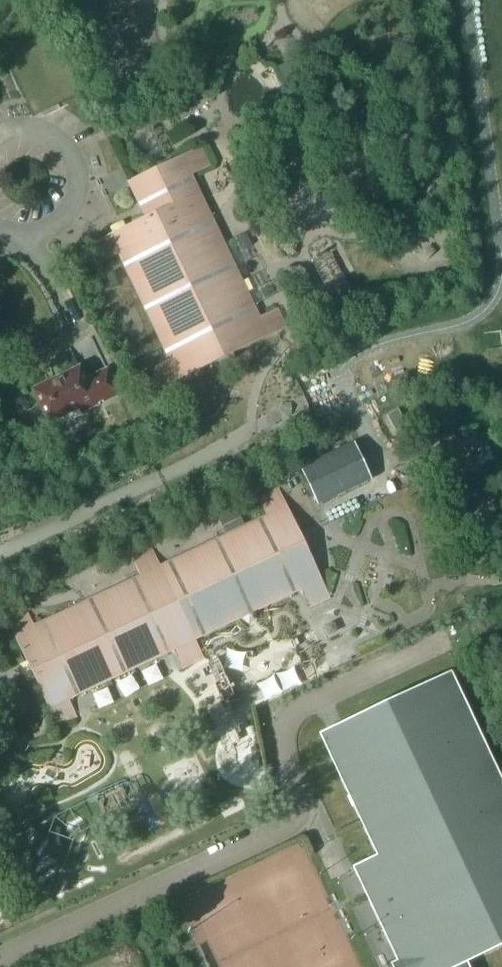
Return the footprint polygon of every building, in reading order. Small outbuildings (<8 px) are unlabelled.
[(151,366),(158,385),(291,329),(281,305),(259,314),(199,170),(212,165),(204,145),(128,177),(145,217),(97,237),(103,252),(119,245),(167,360),(151,366)] [(371,235),(363,241),(366,246),(372,248),(378,244),(371,235)] [(85,379),(70,347),(69,348),(78,367),(33,389),(48,422),(94,400),(96,405),(119,394),(92,337),(91,337),(106,369),(85,379)] [(386,415),(394,431),(406,425),(397,409),(386,415)] [(356,448),(302,473),(320,511),(374,485),(356,448)] [(160,565),(151,547),(139,552),(191,663),(204,657),(195,639),(302,589),(310,607),(330,597),(278,487),(258,496),(267,514),(160,565)] [(191,663),(139,552),(131,556),(140,574),(34,625),(25,607),(5,616),(57,726),(77,717),(69,699),(175,648),(184,666),(191,663)] [(107,681),(113,697),(143,686),(137,670),(107,681)] [(401,966),(470,966),(467,961),(501,945),(501,780),(450,671),(319,733),(377,855),(353,866),(401,966)] [(288,677),(253,688),(257,699),(292,688),(288,677)] [(105,810),(130,799),(123,785),(99,796),(105,810)]
